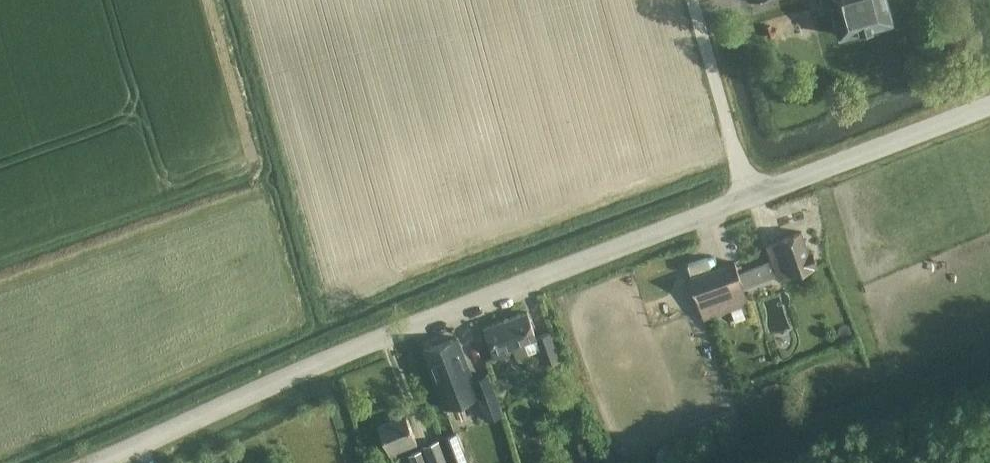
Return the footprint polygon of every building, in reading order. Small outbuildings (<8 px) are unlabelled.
[(839,34),(892,18),(887,0),(830,0),(839,34)] [(808,251),(801,230),(777,238),(779,245),(768,249),(778,278),(790,274),(816,265),(811,249),(808,251)] [(747,295),(734,260),(688,276),(703,318),(730,309),(735,322),(745,319),(740,305),(747,295)] [(557,359),(548,332),(535,336),(526,312),(484,327),(495,357),(514,350),(516,356),(539,348),(544,363),(557,359)] [(476,394),(456,337),(423,348),(443,406),(476,394)] [(498,410),(488,377),(475,381),(485,414),(498,410)] [(416,442),(405,414),(377,425),(388,453),(416,442)] [(454,462),(468,462),(456,432),(444,437),(454,462)] [(438,439),(422,445),(428,462),(447,462),(438,439)] [(419,450),(409,454),(412,462),(424,462),(419,450)]
